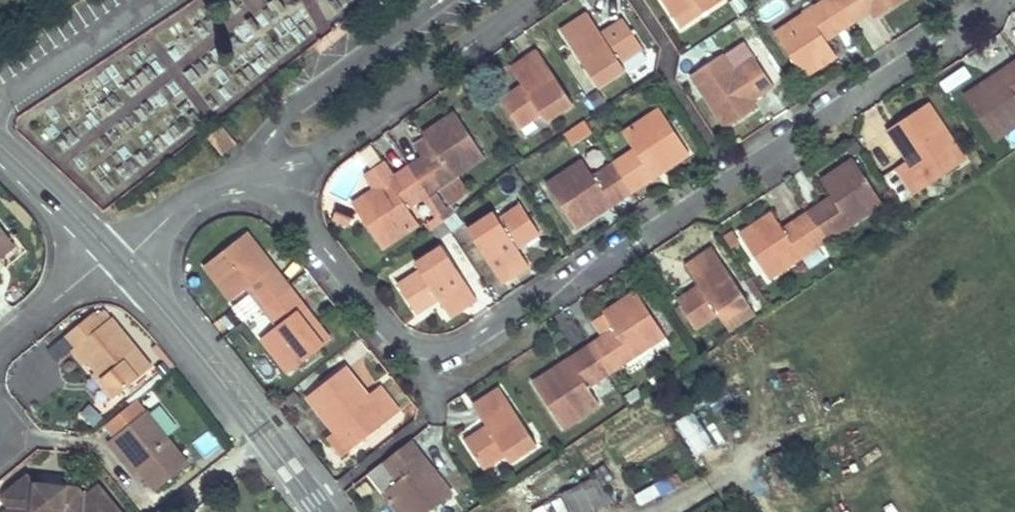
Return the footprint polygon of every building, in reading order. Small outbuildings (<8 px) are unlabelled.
[(319,19),(336,20),(337,2),(321,0),(319,19)] [(675,15),(680,12),(688,24),(725,0),(666,0),(675,15)] [(787,25),(790,30),(780,36),(805,75),(838,54),(828,39),(851,23),(835,0),(825,0),(787,25)] [(855,0),(835,0),(851,23),(865,14),(855,0)] [(867,0),(855,0),(865,14),(873,9),(867,0)] [(873,9),(878,17),(904,0),(867,0),(873,9)] [(684,27),(688,24),(680,12),(675,15),(684,27)] [(606,38),(602,33),(590,14),(563,31),(599,86),(627,69),(622,61),(643,47),(628,24),(606,38)] [(624,19),(602,33),(606,38),(628,24),(624,19)] [(790,30),(787,25),(777,32),(780,36),(790,30)] [(512,67),(524,85),(527,91),(505,105),(520,129),(543,113),(548,120),(574,103),(539,49),(512,67)] [(753,99),(736,73),(724,56),(693,76),(727,128),(758,107),(753,99)] [(743,68),(760,94),(775,85),(757,58),(743,68)] [(965,95),(995,141),(1014,128),(1014,63),(965,95)] [(964,65),(939,78),(944,88),(969,75),(964,65)] [(760,94),(743,68),(736,73),(753,99),(760,94)] [(513,75),(494,88),(501,99),(521,86),(513,75)] [(524,85),(501,100),(505,105),(527,91),(524,85)] [(929,103),(897,124),(920,160),(912,165),(908,160),(896,168),(913,195),(961,164),(949,145),(954,142),(929,103)] [(635,150),(617,162),(635,190),(653,178),(646,167),(656,161),(663,172),(691,153),(662,109),(624,134),(635,150)] [(435,151),(411,167),(429,195),(473,166),(469,161),(483,152),(457,113),(424,135),(435,151)] [(568,142),(592,132),(586,118),(562,128),(568,142)] [(590,122),(601,139),(607,135),(596,118),(590,122)] [(897,124),(889,130),(908,160),(912,165),(920,160),(897,124)] [(224,125),(209,137),(223,154),(238,141),(224,125)] [(949,145),(961,164),(966,160),(954,142),(949,145)] [(469,161),(473,166),(486,157),(483,152),(469,161)] [(576,228),(605,209),(598,199),(607,193),(614,204),(635,190),(617,162),(595,176),(585,159),(547,184),(576,228)] [(833,196),(808,212),(827,240),(871,211),(868,207),(880,199),(855,159),(822,181),(833,196)] [(653,178),(663,172),(656,161),(646,167),(653,178)] [(387,197),(381,187),(354,204),(383,248),(421,223),(410,207),(429,195),(411,167),(389,181),(396,191),(387,197)] [(389,181),(381,187),(387,197),(396,191),(389,181)] [(598,199),(605,209),(614,204),(607,193),(598,199)] [(868,207),(871,211),(883,203),(880,199),(868,207)] [(530,264),(519,247),(516,243),(538,228),(523,205),(501,220),(496,212),(469,229),(503,282),(530,264)] [(827,240),(808,212),(784,228),(774,212),(741,233),(767,273),(779,265),(782,269),(827,240)] [(434,230),(446,221),(442,215),(430,223),(434,230)] [(453,231),(446,221),(434,230),(440,239),(453,231)] [(11,240),(0,226),(0,249),(11,240)] [(516,243),(519,247),(541,233),(538,228),(516,243)] [(259,265),(269,257),(250,232),(208,263),(234,299),(249,287),(264,307),(291,286),(277,267),(266,274),(259,265)] [(16,246),(11,240),(0,249),(0,259),(16,246)] [(399,284),(414,308),(437,293),(440,297),(452,315),(478,298),(444,246),(417,264),(421,270),(399,284)] [(688,263),(702,285),(705,290),(682,305),(696,327),(720,312),(724,320),(750,303),(714,247),(688,263)] [(277,267),(269,257),(259,265),(266,274),(277,267)] [(770,277),(782,269),(779,265),(767,273),(770,277)] [(702,285),(679,300),(682,305),(705,290),(702,285)] [(296,313),(306,305),(291,286),(264,307),(278,326),(263,337),(290,373),(333,341),(312,314),(302,322),(296,313)] [(615,328),(591,344),(610,372),(653,344),(650,338),(663,329),(637,291),(605,313),(615,328)] [(417,312),(440,297),(437,293),(414,308),(417,312)] [(302,322),(312,314),(306,305),(296,313),(302,322)] [(99,369),(119,394),(150,368),(111,319),(104,325),(95,313),(70,333),(79,345),(74,349),(83,360),(88,356),(99,369)] [(708,342),(725,330),(717,318),(699,330),(708,342)] [(650,338),(653,344),(666,335),(663,329),(650,338)] [(567,374),(560,365),(535,382),(564,427),(601,403),(589,386),(610,372),(591,344),(570,359),(576,368),(567,374)] [(576,368),(570,359),(560,365),(567,374),(576,368)] [(374,402),(369,396),(346,366),(339,372),(367,408),(374,402)] [(113,399),(114,397),(119,394),(99,369),(93,374),(113,399)] [(308,396),(336,432),(340,429),(354,448),(401,412),(381,386),(369,396),(374,402),(367,408),(339,372),(308,396)] [(474,405),(488,425),(491,431),(469,445),(484,468),(506,454),(511,461),(538,444),(501,387),(474,405)] [(628,400),(632,406),(642,399),(638,394),(628,400)] [(121,405),(114,397),(113,399),(108,402),(110,414),(121,405)] [(146,409),(136,398),(102,425),(112,438),(146,409)] [(673,419),(692,454),(711,444),(692,408),(673,419)] [(158,490),(190,464),(146,409),(112,438),(107,441),(118,455),(125,449),(139,467),(158,490)] [(491,431),(488,425),(466,440),(469,445),(491,431)] [(336,432),(328,439),(342,457),(354,448),(340,429),(336,432)] [(428,460),(413,440),(386,461),(372,472),(386,491),(402,511),(431,511),(454,495),(434,468),(424,476),(418,467),(428,460)] [(133,472),(139,467),(125,449),(118,455),(133,472)] [(424,476),(434,468),(428,460),(418,467),(424,476)] [(550,495),(557,511),(597,511),(596,507),(613,500),(604,475),(550,495)] [(637,500),(673,489),(669,476),(633,486),(637,500)] [(40,484),(20,482),(1,497),(9,507),(7,508),(10,511),(117,511),(99,489),(86,499),(78,489),(56,486),(55,493),(40,491),(40,484)] [(56,486),(40,484),(40,491),(55,493),(56,486)] [(547,502),(532,508),(533,511),(550,511),(547,502)]
